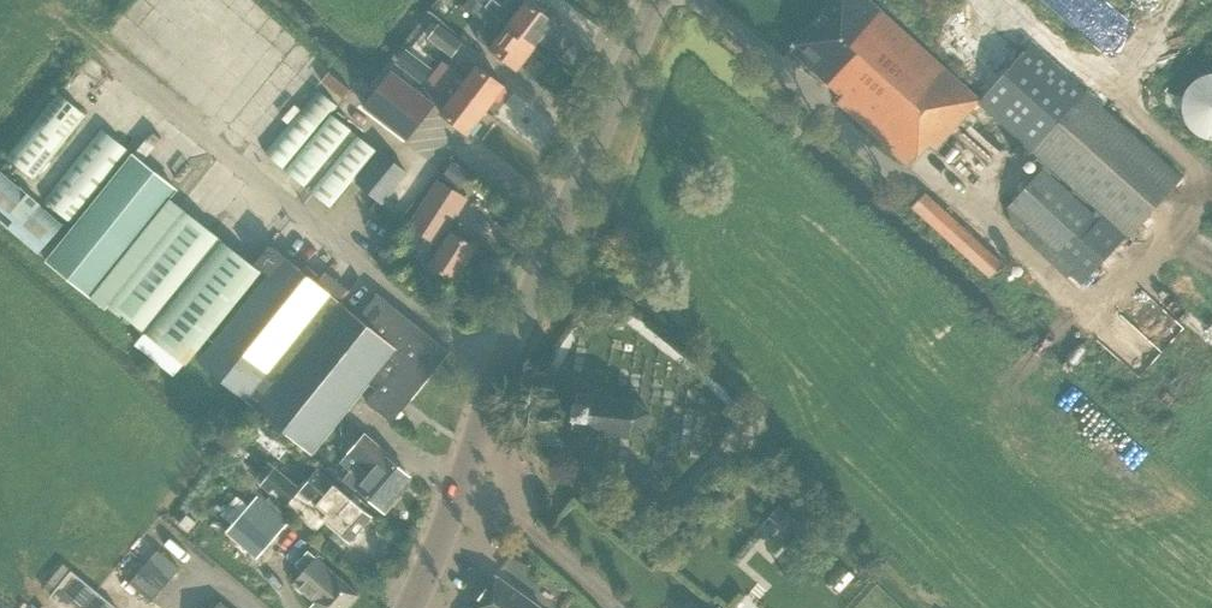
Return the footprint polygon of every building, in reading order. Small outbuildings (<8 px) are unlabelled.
[(159,9),(165,0),(146,0),(159,9)] [(283,14),(267,0),(224,0),(209,18),(250,53),(283,14)] [(501,32),(493,43),(466,23),(458,35),(488,58),(494,51),(517,69),(535,45),(484,6),(477,0),(466,0),(463,3),(501,32)] [(484,6),(535,45),(554,21),(526,0),(505,0),(502,5),(495,0),(489,0),(484,6)] [(884,13),(870,0),(833,0),(789,49),(814,71),(811,74),(821,83),(824,80),(841,95),(836,101),(908,165),(928,143),(935,149),(980,99),(884,13)] [(1110,0),(1063,0),(1127,51),(1145,29),(1110,0)] [(463,40),(438,22),(427,37),(452,55),(463,40)] [(432,67),(406,47),(395,61),(421,81),(432,67)] [(1128,236),(1177,181),(1181,176),(1086,92),(1098,78),(1072,56),(1028,106),(1036,113),(1024,126),(1041,141),(1032,151),(1128,236)] [(434,69),(486,109),(504,86),(476,64),(466,78),(441,59),(434,69)] [(993,85),(1019,108),(1040,84),(1014,61),(993,85)] [(486,109),(434,69),(426,79),(450,98),(440,112),(468,133),(486,109)] [(391,71),(377,89),(364,107),(406,139),(433,103),(391,71)] [(1211,130),(1211,79),(1186,89),(1202,134),(1211,130)] [(265,152),(285,169),(338,104),(318,88),(265,152)] [(86,114),(58,92),(7,156),(35,178),(86,114)] [(330,206),(376,150),(332,113),(286,169),(330,206)] [(44,200),(74,224),(132,152),(102,128),(44,200)] [(404,169),(381,151),(357,181),(379,199),(404,169)] [(135,155),(48,264),(92,299),(96,294),(172,200),(179,190),(135,155)] [(1042,168),(1007,205),(1058,252),(1093,214),(1042,168)] [(0,169),(0,220),(36,252),(62,223),(0,169)] [(462,194),(434,177),(433,176),(404,221),(435,241),(422,260),(454,280),(475,247),(450,231),(450,232),(441,227),(462,194)] [(924,192),(911,206),(990,277),(1003,263),(924,192)] [(172,200),(96,294),(146,334),(222,239),(172,200)] [(222,239),(146,334),(189,368),(265,273),(253,264),(222,239)] [(269,277),(200,362),(311,456),(370,383),(377,388),(367,401),(396,425),(452,353),(378,293),(358,318),(287,256),(270,243),(253,264),(265,273),(269,277)] [(637,399),(578,391),(577,392),(575,402),(574,402),(572,417),(573,418),(571,427),(572,428),(630,435),(647,429),(651,411),(637,399)] [(757,429),(744,424),(739,438),(752,442),(757,429)] [(365,433),(341,461),(351,470),(343,478),(356,489),(357,487),(382,508),(385,511),(398,497),(394,493),(409,476),(385,455),(387,453),(365,433)] [(329,513),(299,488),(275,466),(265,478),(243,458),(248,452),(237,442),(221,460),(254,490),(261,482),(315,529),(324,519),(329,513)] [(324,519),(349,541),(372,515),(348,495),(352,491),(339,480),(336,484),(317,468),(299,488),(329,513),(324,519)] [(226,530),(257,557),(281,529),(251,502),(248,505),(237,494),(220,513),(232,523),(226,530)] [(792,517),(779,505),(770,515),(784,527),(792,517)] [(196,521),(187,514),(180,523),(189,530),(196,521)] [(180,567),(157,549),(130,582),(131,583),(127,589),(145,604),(149,598),(152,601),(180,567)] [(359,594),(308,550),(295,564),(303,570),(292,582),(314,601),(309,607),(311,607),(346,607),(359,594)] [(66,607),(117,607),(118,607),(71,570),(50,595),(66,607)] [(496,574),(472,607),(541,607),(496,574)] [(563,582),(548,603),(556,607),(564,607),(576,591),(563,582)]
